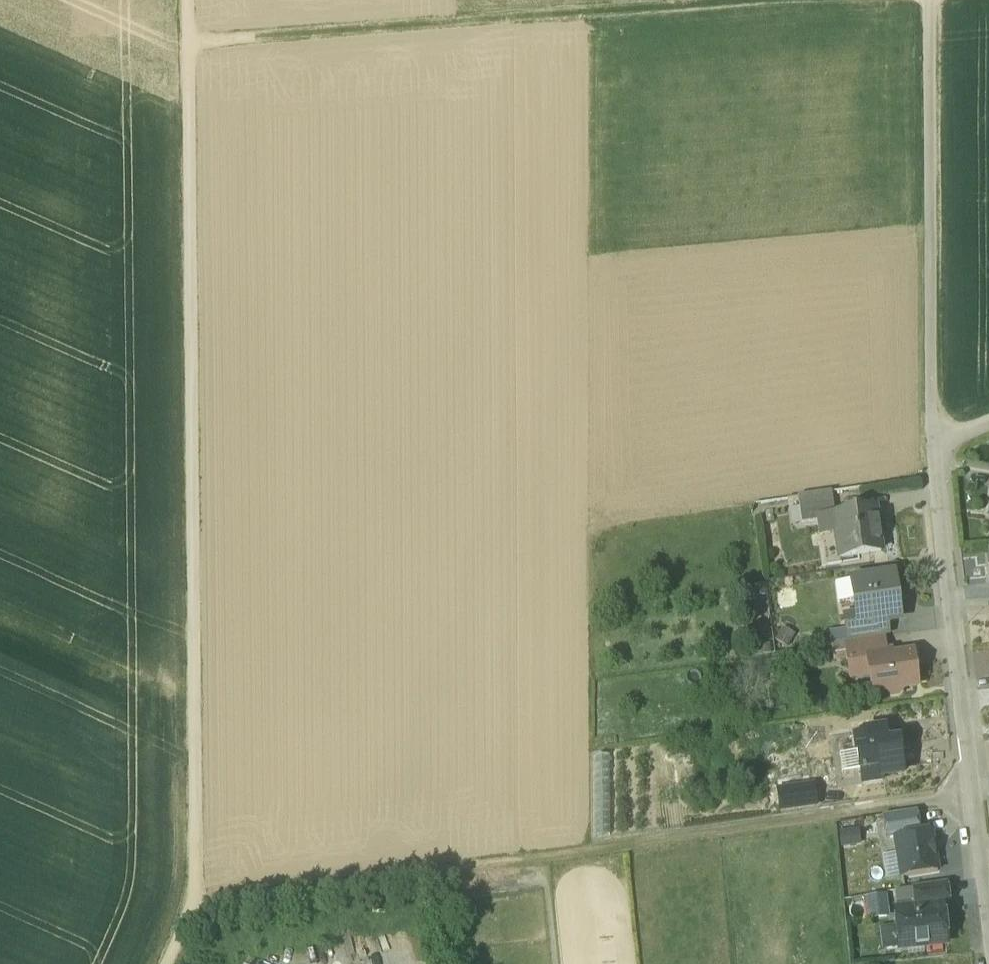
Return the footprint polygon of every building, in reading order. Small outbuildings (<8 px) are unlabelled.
[(831,489),(799,493),(800,505),(833,500),(831,489)] [(833,500),(800,505),(802,518),(803,521),(820,518),(819,516),(835,514),(833,500)] [(800,505),(793,506),(795,519),(802,518),(800,505)] [(835,514),(819,516),(820,518),(822,531),(835,529),(839,556),(882,550),(876,508),(835,514)] [(893,573),(851,579),(857,615),(857,616),(883,612),(898,610),(893,573)] [(883,612),(857,616),(857,615),(847,616),(850,639),(883,635),(886,634),(883,612)] [(850,639),(847,640),(850,662),(870,659),(869,652),(885,650),(883,635),(850,639)] [(885,650),(869,652),(870,659),(874,690),(887,689),(893,693),(900,692),(904,686),(917,685),(912,651),(892,654),(891,649),(885,650)] [(885,727),(855,731),(860,768),(880,765),(881,775),(882,774),(903,772),(898,740),(887,741),(885,727)] [(880,765),(860,768),(862,782),(883,779),(882,774),(881,775),(880,765)] [(931,830),(895,835),(902,876),(938,870),(931,830)] [(945,881),(913,886),(916,907),(941,904),(941,906),(948,905),(945,881)] [(916,907),(897,909),(898,910),(893,915),(895,925),(900,929),(902,947),(945,942),(941,906),(941,904),(916,907)]
